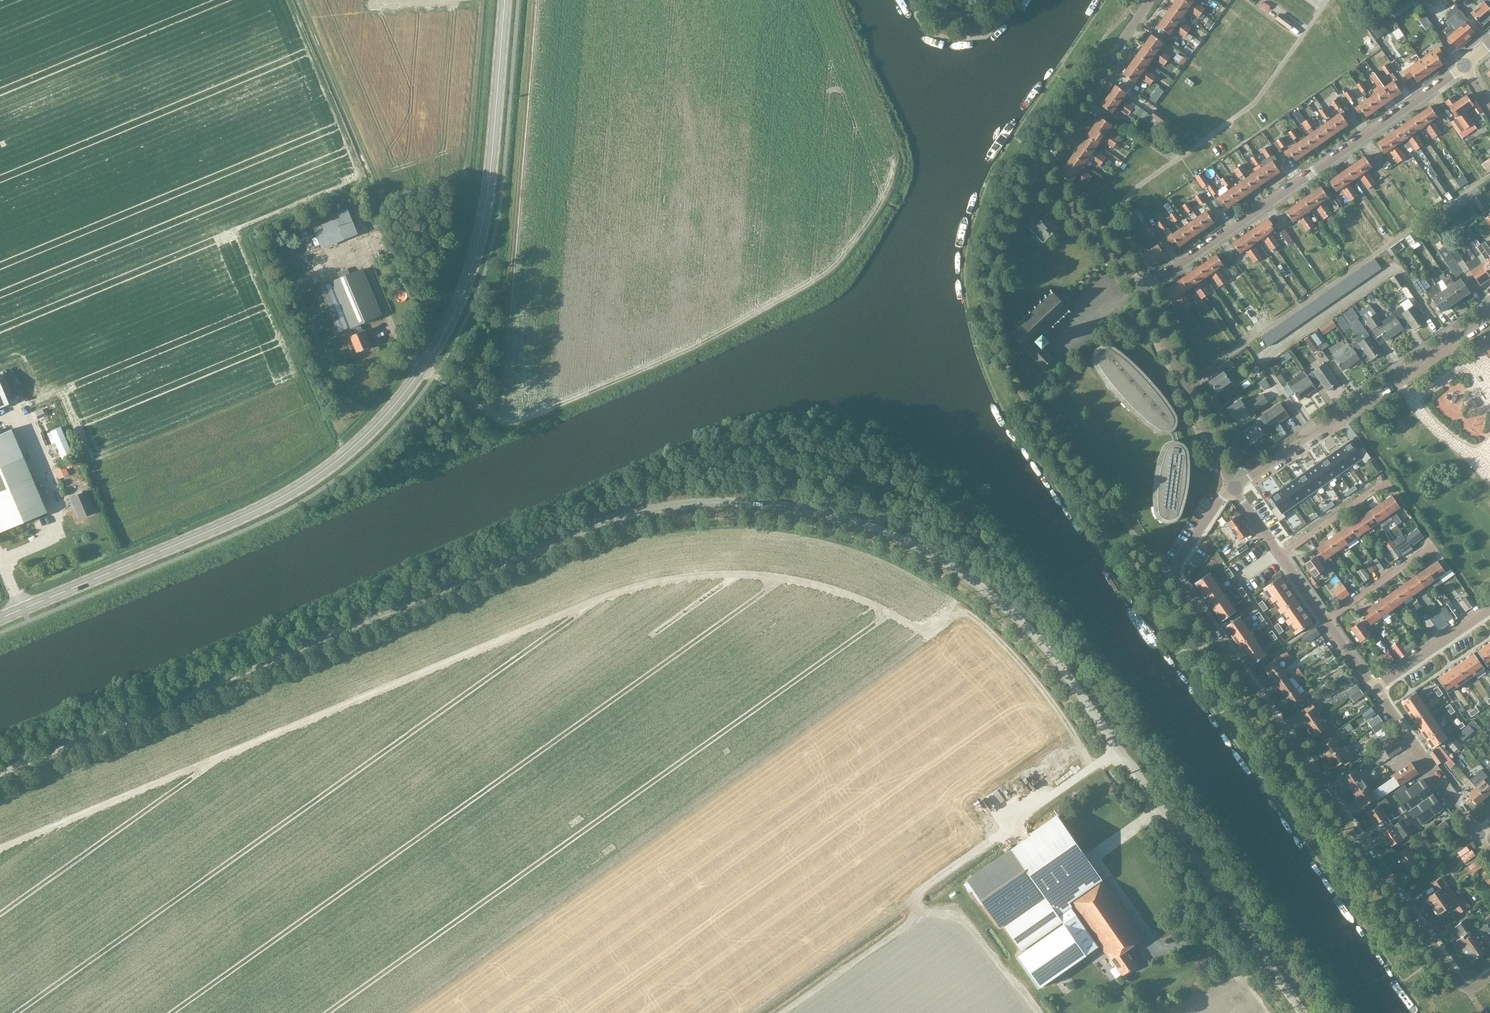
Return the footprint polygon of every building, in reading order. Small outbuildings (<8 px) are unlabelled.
[(1172,7),(1184,15),(1187,10),(1192,13),(1198,18),(1202,13),(1200,12),(1195,8),(1191,5),(1184,0),(1177,0),(1172,7)] [(1391,12),(1395,18),(1405,12),(1415,5),(1411,0),(1408,0),(1401,5),(1391,12)] [(1484,3),(1471,14),(1482,26),(1489,19),(1489,2),(1489,0),(1481,0),(1484,3)] [(1198,4),(1195,8),(1200,12),(1202,13),(1205,9),(1198,4)] [(1469,21),(1456,5),(1445,14),(1448,18),(1445,21),(1449,26),(1443,31),(1449,39),(1456,49),(1475,33),(1466,23),(1469,21)] [(1172,7),(1165,17),(1177,25),(1184,15),(1172,7)] [(1294,24),(1279,13),(1275,19),(1290,30),(1294,24)] [(1165,17),(1158,27),(1169,35),(1173,30),(1178,33),(1184,37),(1187,34),(1188,33),(1186,32),(1181,28),(1177,25),(1165,17)] [(1377,40),(1387,33),(1378,21),(1368,28),(1377,40)] [(1184,24),(1181,28),(1186,32),(1188,33),(1191,29),(1184,24)] [(1152,35),(1145,45),(1156,53),(1163,43),(1152,35)] [(1139,54),(1138,55),(1149,63),(1156,53),(1145,45),(1139,54)] [(1421,60),(1430,73),(1443,64),(1438,58),(1443,54),(1439,48),(1421,60)] [(1163,52),(1161,56),(1166,60),(1167,61),(1170,57),(1164,52),(1163,52)] [(1177,53),(1173,59),(1182,65),(1186,59),(1177,53)] [(1138,55),(1131,65),(1151,80),(1153,81),(1156,76),(1150,71),(1145,68),(1149,63),(1138,55)] [(1161,56),(1157,61),(1164,65),(1167,61),(1166,60),(1161,56)] [(1430,73),(1421,60),(1404,72),(1408,79),(1413,75),(1417,81),(1430,73)] [(1376,65),(1379,73),(1385,71),(1383,63),(1376,65)] [(1131,65),(1124,75),(1135,83),(1139,78),(1143,81),(1150,85),(1153,81),(1151,80),(1131,65)] [(1367,86),(1375,83),(1370,71),(1362,74),(1367,86)] [(1397,83),(1402,80),(1397,73),(1393,77),(1397,83)] [(1356,92),(1362,89),(1356,80),(1351,83),(1356,92)] [(1356,115),(1395,94),(1388,81),(1349,102),(1356,115)] [(1116,85),(1109,95),(1129,111),(1132,112),(1135,114),(1139,117),(1143,111),(1135,105),(1134,107),(1133,106),(1132,107),(1127,103),(1127,102),(1123,99),(1127,94),(1116,85)] [(1349,97),(1356,92),(1351,86),(1345,91),(1349,97)] [(1159,87),(1150,99),(1155,103),(1164,91),(1159,87)] [(1339,91),(1342,99),(1348,97),(1345,89),(1339,91)] [(1109,95),(1102,105),(1113,114),(1117,108),(1127,115),(1128,113),(1129,111),(1109,95)] [(1453,97),(1446,102),(1464,129),(1473,123),(1465,112),(1474,105),(1467,96),(1457,103),(1453,97)] [(1324,101),(1332,113),(1276,148),(1285,162),(1342,125),(1338,118),(1342,116),(1330,98),(1324,101)] [(1313,109),(1318,117),(1323,114),(1318,106),(1313,109)] [(1422,113),(1438,136),(1442,134),(1432,120),(1437,117),(1431,107),(1422,113)] [(1150,116),(1143,111),(1139,117),(1146,122),(1150,116)] [(1438,136),(1422,113),(1412,120),(1419,129),(1424,126),(1434,139),(1438,136)] [(1304,115),(1295,121),(1301,130),(1310,124),(1304,115)] [(1101,117),(1094,127),(1105,135),(1112,126),(1101,117)] [(1463,129),(1456,118),(1450,122),(1458,133),(1463,129)] [(1404,125),(1420,149),(1424,146),(1415,133),(1419,129),(1412,120),(1404,125)] [(1420,149),(1404,125),(1395,131),(1402,141),(1407,138),(1416,151),(1420,149)] [(1094,127),(1087,137),(1099,145),(1102,140),(1106,143),(1113,147),(1114,147),(1116,143),(1109,138),(1105,135),(1094,127)] [(1395,131),(1387,138),(1402,161),(1406,158),(1397,145),(1402,141),(1395,131)] [(1112,134),(1109,138),(1116,143),(1119,139),(1112,134)] [(1276,136),(1270,139),(1274,148),(1280,146),(1276,136)] [(1087,137),(1080,146),(1103,162),(1105,158),(1099,153),(1095,150),(1099,145),(1087,137)] [(1402,161),(1387,138),(1377,144),(1384,154),(1389,150),(1398,164),(1402,161)] [(1252,168),(1209,196),(1217,208),(1278,169),(1268,154),(1262,145),(1253,150),(1253,151),(1244,156),(1252,168)] [(1080,146),(1074,156),(1085,164),(1088,159),(1093,162),(1099,167),(1100,166),(1103,162),(1080,146)] [(1074,156),(1067,165),(1078,173),(1082,176),(1088,180),(1089,181),(1092,177),(1090,176),(1085,172),(1085,173),(1081,170),(1085,164),(1074,156)] [(1356,163),(1372,187),(1374,190),(1379,187),(1376,183),(1375,184),(1367,171),(1372,168),(1364,158),(1356,163)] [(1481,164),(1487,172),(1489,170),(1489,158),(1481,164)] [(1388,162),(1383,165),(1387,170),(1391,167),(1388,162)] [(1236,163),(1227,169),(1232,177),(1242,171),(1236,163)] [(1356,163),(1347,169),(1354,180),(1359,177),(1368,190),(1372,187),(1356,163)] [(1067,165),(1060,175),(1071,183),(1078,173),(1067,165)] [(1347,169),(1338,176),(1354,199),(1358,197),(1349,183),(1354,180),(1347,169)] [(1220,175),(1213,178),(1217,186),(1224,183),(1220,175)] [(1082,176),(1080,180),(1085,184),(1086,185),(1089,181),(1088,180),(1082,176)] [(1354,199),(1338,176),(1329,182),(1336,192),(1341,189),(1350,202),(1354,199)] [(1448,190),(1439,176),(1433,180),(1442,194),(1448,190)] [(1444,182),(1448,189),(1454,186),(1450,178),(1444,182)] [(1207,196),(1212,193),(1207,183),(1202,186),(1207,196)] [(1312,194),(1328,218),(1332,215),(1323,202),(1329,198),(1321,187),(1312,194)] [(1303,200),(1310,210),(1315,207),(1325,220),(1328,218),(1312,194),(1303,200)] [(1489,210),(1479,194),(1473,199),(1483,214),(1489,210)] [(1303,200),(1295,206),(1311,230),(1315,227),(1306,214),(1310,210),(1303,200)] [(1176,208),(1182,211),(1185,205),(1178,202),(1176,208)] [(1457,210),(1466,222),(1476,215),(1468,203),(1457,210)] [(1311,230),(1295,206),(1286,212),(1293,223),(1298,219),(1307,233),(1311,230)] [(347,207),(334,212),(337,219),(346,240),(359,234),(350,213),(347,207)] [(1031,230),(1043,243),(1058,228),(1046,216),(1045,217),(1037,209),(1029,216),(1037,225),(1031,230)] [(1140,222),(1144,219),(1138,210),(1133,213),(1140,222)] [(1200,210),(1161,233),(1169,246),(1207,222),(1200,210)] [(1168,221),(1173,219),(1169,210),(1164,212),(1168,221)] [(1466,222),(1457,210),(1451,214),(1460,226),(1466,222)] [(1157,218),(1152,221),(1157,232),(1162,229),(1157,218)] [(1121,219),(1111,226),(1114,231),(1125,224),(1121,219)] [(1268,219),(1259,225),(1276,248),(1280,246),(1271,232),(1275,229),(1268,219)] [(1251,231),(1258,241),(1263,238),(1272,251),(1276,249),(1276,248),(1259,225),(1251,231)] [(1156,235),(1151,227),(1146,231),(1151,238),(1156,235)] [(1279,227),(1273,231),(1281,243),(1287,239),(1279,227)] [(1251,231),(1242,238),(1258,261),(1262,258),(1253,245),(1258,241),(1251,231)] [(1414,233),(1405,238),(1410,246),(1419,240),(1414,233)] [(1258,261),(1242,238),(1233,244),(1240,254),(1245,250),(1254,263),(1258,261)] [(1458,251),(1464,249),(1460,241),(1454,244),(1458,251)] [(1489,256),(1489,247),(1489,248),(1485,241),(1481,244),(1485,251),(1486,250),(1489,256)] [(1157,262),(1149,251),(1143,256),(1137,248),(1136,249),(1131,242),(1127,245),(1141,265),(1145,263),(1148,268),(1157,262)] [(1149,251),(1157,262),(1166,256),(1162,251),(1166,248),(1162,242),(1149,251)] [(1403,249),(1399,242),(1390,248),(1394,254),(1403,249)] [(1489,277),(1489,256),(1486,250),(1485,251),(1481,244),(1477,247),(1487,261),(1481,264),(1489,277)] [(1439,252),(1456,276),(1462,271),(1445,247),(1439,252)] [(1451,253),(1458,263),(1463,259),(1456,249),(1451,253)] [(1207,262),(1223,285),(1227,282),(1218,269),(1223,265),(1217,255),(1207,262)] [(1481,264),(1481,265),(1475,257),(1465,264),(1479,285),(1489,277),(1481,264)] [(1374,258),(1369,262),(1376,272),(1381,268),(1374,258)] [(1223,285),(1207,262),(1198,268),(1206,278),(1211,274),(1220,287),(1223,285)] [(1369,262),(1364,265),(1371,275),(1376,272),(1369,262)] [(1364,265),(1359,269),(1366,279),(1371,275),(1364,265)] [(364,268),(350,274),(347,268),(337,272),(340,278),(320,287),(339,332),(351,328),(353,335),(351,335),(354,343),(355,343),(358,352),(372,346),(365,330),(363,331),(360,324),(383,314),(364,268)] [(1198,268),(1190,274),(1206,297),(1210,294),(1201,281),(1206,278),(1198,268)] [(1359,269),(1354,272),(1361,282),(1366,279),(1359,269)] [(1354,272),(1349,275),(1356,285),(1361,282),(1354,272)] [(1181,280),(1188,290),(1193,286),(1202,300),(1206,297),(1190,274),(1181,280)] [(1405,284),(1397,274),(1390,279),(1398,290),(1405,284)] [(1276,275),(1269,279),(1272,284),(1279,280),(1276,275)] [(1349,275),(1344,279),(1351,289),(1356,285),(1349,275)] [(1446,277),(1460,298),(1470,292),(1461,279),(1455,283),(1453,280),(1453,281),(1449,275),(1446,277)] [(1447,289),(1442,292),(1451,305),(1460,298),(1446,277),(1443,280),(1446,285),(1445,286),(1447,289)] [(1344,279),(1339,282),(1346,292),(1351,289),(1344,279)] [(1413,282),(1421,294),(1426,291),(1418,279),(1413,282)] [(1172,286),(1188,309),(1192,306),(1183,293),(1188,290),(1181,280),(1172,286)] [(1339,282),(1335,286),(1341,296),(1346,292),(1339,282)] [(1451,305),(1442,292),(1436,284),(1431,288),(1432,289),(1427,293),(1432,300),(1432,299),(1441,312),(1451,305)] [(1382,285),(1376,289),(1380,294),(1385,291),(1382,285)] [(1188,309),(1172,286),(1163,292),(1170,302),(1175,299),(1184,312),(1188,309)] [(1335,286),(1330,289),(1336,299),(1341,296),(1335,286)] [(1330,289),(1325,292),(1331,302),(1336,299),(1330,289)] [(1072,312),(1051,290),(1050,291),(1052,293),(1048,297),(1046,295),(1045,296),(1046,298),(1042,302),(1040,300),(1039,301),(1041,303),(1037,307),(1035,305),(1034,306),(1035,308),(1032,312),(1030,310),(1028,311),(1030,313),(1026,317),(1024,315),(1023,316),(1025,318),(1021,322),(1019,320),(1017,321),(1019,323),(1016,326),(1018,329),(1012,334),(1044,368),(1054,359),(1043,347),(1049,342),(1043,335),(1047,332),(1049,333),(1050,332),(1049,330),(1053,327),(1055,328),(1056,327),(1054,325),(1058,322),(1060,324),(1061,322),(1060,320),(1064,317),(1065,319),(1067,317),(1065,315),(1069,312),(1071,313),(1072,312)] [(1325,292),(1320,296),(1327,306),(1331,302),(1325,292)] [(1367,295),(1371,300),(1376,297),(1372,292),(1367,295)] [(1320,296),(1315,299),(1322,309),(1327,306),(1320,296)] [(1315,299),(1310,303),(1317,313),(1322,309),(1315,299)] [(1310,303),(1305,306),(1312,316),(1317,313),(1310,303)] [(1192,306),(1188,309),(1192,314),(1197,310),(1194,305),(1192,306)] [(1239,308),(1244,321),(1252,318),(1248,305),(1239,308)] [(1355,305),(1335,319),(1344,332),(1350,328),(1356,336),(1366,330),(1357,318),(1362,315),(1355,305)] [(1305,306),(1300,309),(1307,319),(1312,316),(1305,306)] [(1391,312),(1393,314),(1403,328),(1409,323),(1414,330),(1424,322),(1413,306),(1405,311),(1401,306),(1391,312)] [(1372,308),(1362,315),(1372,329),(1376,326),(1386,341),(1403,329),(1403,328),(1393,314),(1381,321),(1372,308)] [(1300,309),(1295,313),(1302,323),(1307,319),(1300,309)] [(1295,313),(1290,316),(1297,326),(1302,323),(1295,313)] [(1290,316),(1285,320),(1292,330),(1297,326),(1290,316)] [(1331,318),(1325,323),(1330,330),(1336,326),(1331,318)] [(1285,320),(1280,323),(1287,333),(1292,330),(1285,320)] [(1280,323),(1275,326),(1282,336),(1287,333),(1280,323)] [(1275,326),(1270,330),(1277,340),(1282,336),(1275,326)] [(1270,330),(1265,333),(1272,343),(1277,340),(1270,330)] [(1325,340),(1318,330),(1311,336),(1318,345),(1325,340)] [(1350,345),(1352,348),(1360,359),(1367,354),(1371,361),(1382,353),(1366,330),(1356,336),(1355,337),(1357,340),(1350,345)] [(1265,333),(1260,337),(1267,347),(1272,343),(1265,333)] [(1310,335),(1305,339),(1308,343),(1313,340),(1310,335)] [(1349,343),(1332,355),(1336,360),(1343,371),(1360,359),(1352,348),(1350,345),(1349,343)] [(1098,352),(1097,353),(1096,356),(1096,358),(1097,361),(1099,366),(1105,374),(1118,391),(1135,409),(1149,422),(1154,426),(1158,429),(1161,430),(1164,431),(1165,430),(1168,430),(1170,429),(1172,427),(1174,424),(1174,420),(1173,416),(1171,413),(1165,404),(1161,398),(1152,387),(1141,375),(1138,372),(1130,364),(1119,355),(1112,350),(1108,348),(1104,348),(1101,350),(1098,352)] [(1283,354),(1282,355),(1286,361),(1292,357),(1288,351),(1283,354)] [(1270,356),(1275,364),(1283,359),(1279,352),(1270,356)] [(1225,373),(1234,367),(1229,359),(1217,367),(1221,373),(1210,381),(1217,392),(1231,382),(1225,373)] [(1267,365),(1270,371),(1276,368),(1273,362),(1267,365)] [(1307,376),(1316,388),(1322,384),(1327,391),(1338,383),(1325,364),(1307,376)] [(1316,388),(1307,376),(1303,371),(1287,382),(1300,401),(1316,389),(1316,388)] [(1281,374),(1276,378),(1283,387),(1287,384),(1285,381),(1281,374)] [(1259,383),(1264,390),(1270,385),(1265,379),(1259,383)] [(1249,415),(1260,408),(1268,402),(1263,394),(1255,400),(1245,406),(1240,400),(1227,408),(1229,411),(1227,413),(1232,420),(1234,418),(1246,410),(1249,415)] [(1472,398),(1466,402),(1471,409),(1477,405),(1472,398)] [(1256,424),(1243,433),(1250,443),(1263,434),(1268,430),(1268,431),(1288,417),(1279,404),(1254,421),(1256,424)] [(42,409),(34,412),(37,418),(44,415),(42,409)] [(59,427),(49,432),(61,459),(71,455),(59,427)] [(0,433),(0,531),(47,512),(11,428),(0,433)] [(1350,441),(1338,449),(1350,466),(1361,458),(1364,462),(1370,458),(1362,448),(1357,451),(1350,441)] [(1175,444),(1172,445),(1169,446),(1167,450),(1165,455),(1163,461),(1161,466),(1160,471),(1159,481),(1158,492),(1158,495),(1158,502),(1159,511),(1159,513),(1161,516),(1164,518),(1165,519),(1169,519),(1172,519),(1175,517),(1176,516),(1177,514),(1179,508),(1181,503),(1183,495),(1184,488),(1185,484),(1186,477),(1186,473),(1186,467),(1186,462),(1185,454),(1185,452),(1184,449),(1183,448),(1181,446),(1179,445),(1175,444)] [(1338,449),(1327,457),(1339,474),(1350,466),(1338,449)] [(1238,462),(1245,457),(1239,450),(1232,454),(1238,462)] [(1327,457),(1315,465),(1327,482),(1339,474),(1327,457)] [(67,472),(64,464),(55,468),(58,476),(67,472)] [(1315,465),(1304,473),(1316,490),(1327,482),(1315,465)] [(1304,473),(1292,481),(1305,498),(1316,490),(1304,473)] [(1292,481),(1281,488),(1293,506),(1305,498),(1292,481)] [(1281,488),(1270,496),(1277,507),(1272,511),(1279,521),(1285,517),(1282,514),(1293,506),(1281,488)] [(71,497),(79,517),(94,511),(86,491),(71,497)] [(1381,503),(1392,520),(1397,525),(1402,522),(1394,511),(1400,508),(1392,496),(1381,503)] [(1381,503),(1370,511),(1378,523),(1381,527),(1392,520),(1381,503)] [(1370,511),(1359,519),(1368,530),(1370,534),(1374,531),(1372,528),(1378,523),(1370,511)] [(1228,523),(1239,540),(1249,533),(1237,517),(1228,523)] [(1349,526),(1357,538),(1368,530),(1359,519),(1349,526)] [(1357,538),(1349,526),(1338,534),(1346,545),(1347,545),(1357,538)] [(1411,546),(1419,540),(1423,537),(1417,528),(1405,537),(1409,543),(1411,546)] [(1338,534),(1327,541),(1336,553),(1343,548),(1345,550),(1349,548),(1347,545),(1346,545),(1338,534)] [(1393,535),(1389,537),(1394,544),(1398,542),(1393,535)] [(1317,549),(1321,554),(1327,563),(1332,560),(1330,557),(1336,553),(1327,541),(1317,549)] [(1236,549),(1239,554),(1248,548),(1245,543),(1236,549)] [(1401,556),(1394,546),(1389,550),(1396,559),(1401,556)] [(1327,564),(1327,563),(1321,554),(1316,558),(1315,557),(1306,564),(1315,578),(1325,571),(1322,568),(1327,564)] [(1374,560),(1380,570),(1386,566),(1379,556),(1374,560)] [(1364,564),(1370,572),(1376,568),(1370,560),(1364,564)] [(1427,569),(1438,585),(1442,582),(1439,578),(1445,573),(1437,562),(1427,569)] [(1357,572),(1364,582),(1369,579),(1362,569),(1357,572)] [(1416,577),(1424,588),(1431,583),(1434,588),(1438,585),(1427,569),(1416,577)] [(1209,573),(1194,583),(1201,593),(1216,582),(1209,573)] [(1280,576),(1263,588),(1271,600),(1288,588),(1280,576)] [(1405,584),(1413,596),(1424,588),(1416,577),(1405,584)] [(1216,582),(1201,593),(1208,602),(1223,592),(1216,582)] [(1413,596),(1405,584),(1394,592),(1402,603),(1413,596)] [(1332,592),(1339,601),(1348,594),(1342,585),(1332,592)] [(1288,588),(1271,600),(1279,611),(1296,600),(1288,588)] [(1223,592),(1208,602),(1214,612),(1229,601),(1223,592)] [(1394,592),(1384,599),(1392,610),(1402,603),(1394,592)] [(1462,599),(1469,609),(1475,605),(1468,595),(1462,599)] [(1373,607),(1381,618),(1388,613),(1390,616),(1395,614),(1392,610),(1384,599),(1373,607)] [(1296,600),(1279,611),(1287,623),(1304,611),(1296,600)] [(1229,601),(1214,612),(1221,621),(1236,611),(1229,601)] [(1450,601),(1445,604),(1447,607),(1447,608),(1446,608),(1453,618),(1454,620),(1460,616),(1450,601)] [(1370,625),(1371,625),(1381,618),(1373,607),(1363,614),(1366,619),(1370,625)] [(1304,611),(1287,623),(1295,635),(1312,623),(1304,611)] [(1441,613),(1436,617),(1443,628),(1448,624),(1441,613)] [(1240,616),(1225,627),(1232,636),(1246,626),(1240,616)] [(1424,620),(1429,628),(1434,625),(1429,617),(1424,620)] [(1370,625),(1366,619),(1361,623),(1361,622),(1351,629),(1360,642),(1370,635),(1367,631),(1373,628),(1371,625),(1370,625)] [(1246,626),(1232,636),(1238,646),(1253,636),(1246,626)] [(1303,636),(1307,643),(1320,634),(1315,627),(1303,636)] [(1424,633),(1428,638),(1433,635),(1429,630),(1424,633)] [(1253,636),(1238,646),(1245,655),(1259,645),(1253,636)] [(1403,647),(1407,652),(1417,646),(1413,640),(1403,647)] [(1392,645),(1401,658),(1407,653),(1398,641),(1392,645)] [(1259,645),(1245,655),(1251,665),(1266,655),(1259,645)] [(1316,652),(1319,656),(1329,650),(1326,645),(1316,652)] [(1477,651),(1487,666),(1489,664),(1489,650),(1486,645),(1477,651)] [(1264,666),(1272,677),(1282,670),(1278,663),(1289,655),(1286,651),(1264,666)] [(1320,658),(1325,665),(1335,658),(1330,651),(1320,658)] [(1379,659),(1384,667),(1394,660),(1389,652),(1379,659)] [(1474,653),(1464,659),(1474,674),(1484,668),(1474,653)] [(1464,659),(1455,666),(1465,681),(1474,674),(1464,659)] [(1455,666),(1446,672),(1456,687),(1465,681),(1455,666)] [(1290,672),(1293,677),(1301,671),(1297,667),(1290,672)] [(1332,675),(1336,681),(1346,674),(1342,668),(1332,675)] [(1282,670),(1272,677),(1279,687),(1293,677),(1290,672),(1286,674),(1282,670)] [(1293,677),(1279,687),(1286,697),(1296,689),(1300,686),(1296,681),(1301,677),(1303,675),(1301,671),(1293,677)] [(1446,672),(1437,678),(1447,693),(1456,687),(1446,672)] [(1342,687),(1338,680),(1329,686),(1334,693),(1342,687)] [(1346,691),(1350,697),(1360,690),(1356,684),(1346,691)] [(1296,689),(1286,697),(1292,706),(1314,691),(1311,686),(1299,694),(1296,689)] [(1360,690),(1350,697),(1353,701),(1363,694),(1360,690)] [(1416,692),(1401,702),(1407,711),(1422,701),(1416,692)] [(1328,698),(1332,703),(1338,700),(1335,694),(1328,698)] [(1422,701),(1407,711),(1413,721),(1428,710),(1422,701)] [(1366,708),(1362,702),(1356,706),(1360,712),(1366,708)] [(1300,717),(1307,727),(1321,717),(1312,704),(1304,709),(1306,712),(1300,717)] [(1371,707),(1365,712),(1369,718),(1375,713),(1371,707)] [(1428,710),(1413,721),(1420,730),(1434,719),(1428,710)] [(1368,722),(1371,727),(1381,720),(1378,715),(1368,722)] [(1321,717),(1307,727),(1313,736),(1320,732),(1322,735),(1330,730),(1321,717)] [(1434,719),(1420,730),(1426,739),(1441,729),(1434,719)] [(1381,720),(1371,727),(1375,733),(1385,726),(1381,720)] [(1474,720),(1470,724),(1477,732),(1481,728),(1474,720)] [(1467,737),(1474,730),(1469,725),(1462,731),(1467,737)] [(1375,733),(1382,742),(1392,735),(1386,726),(1375,733)] [(1441,729),(1426,739),(1432,748),(1447,738),(1441,729)] [(1321,748),(1328,758),(1340,749),(1339,748),(1336,743),(1335,742),(1341,738),(1338,735),(1321,748)] [(1393,735),(1383,742),(1386,746),(1396,739),(1393,735)] [(1451,750),(1459,743),(1455,738),(1447,745),(1451,750)] [(1398,743),(1385,752),(1389,757),(1401,749),(1398,743)] [(1355,758),(1345,744),(1339,748),(1340,749),(1328,758),(1329,759),(1328,760),(1331,765),(1333,764),(1335,767),(1342,762),(1345,766),(1355,758)] [(1428,753),(1437,764),(1444,759),(1436,747),(1428,753)] [(1393,779),(1373,793),(1376,797),(1377,799),(1417,772),(1410,762),(1393,775),(1396,780),(1394,781),(1393,779)] [(1342,778),(1349,787),(1362,778),(1361,777),(1359,773),(1366,768),(1362,764),(1355,768),(1342,778)] [(1362,778),(1349,787),(1355,796),(1368,787),(1364,781),(1371,776),(1371,777),(1377,773),(1373,768),(1361,777),(1362,778)] [(1469,780),(1475,786),(1484,796),(1489,791),(1489,787),(1482,779),(1486,775),(1481,769),(1477,773),(1476,774),(1469,780)] [(990,826),(1039,792),(1022,770),(974,804),(990,826)] [(1408,789),(1398,796),(1418,825),(1443,808),(1422,779),(1408,789)] [(1461,787),(1458,790),(1464,797),(1467,794),(1476,804),(1484,796),(1475,786),(1469,780),(1466,783),(1461,787)] [(1405,785),(1395,792),(1398,796),(1408,789),(1405,785)] [(1368,787),(1355,796),(1362,806),(1376,797),(1373,793),(1368,787)] [(1387,817),(1386,816),(1382,809),(1389,804),(1386,799),(1377,805),(1378,806),(1367,813),(1375,825),(1386,817),(1387,817)] [(1387,817),(1386,817),(1393,826),(1382,834),(1391,847),(1410,834),(1401,822),(1410,815),(1403,804),(1386,816),(1387,817)] [(1102,879),(1057,816),(1012,847),(1057,912),(1102,881),(1101,879),(1102,879)] [(1435,826),(1440,832),(1449,826),(1445,820),(1435,826)] [(1421,836),(1412,842),(1415,848),(1425,842),(1421,836)] [(1396,854),(1407,870),(1418,862),(1414,856),(1418,853),(1411,844),(1396,854)] [(1012,847),(967,879),(1000,926),(1008,921),(1008,922),(1004,924),(1022,949),(1063,920),(1057,912),(1012,847)] [(1466,848),(1457,853),(1464,863),(1474,856),(1471,851),(1469,852),(1466,848)] [(1471,863),(1476,871),(1486,864),(1480,857),(1471,863)] [(1426,897),(1433,906),(1453,892),(1447,883),(1442,876),(1433,883),(1437,889),(1426,897)] [(1102,880),(1102,881),(1070,903),(1114,966),(1116,965),(1123,975),(1137,965),(1126,949),(1143,938),(1102,880)] [(1453,892),(1433,906),(1438,914),(1453,903),(1460,913),(1470,906),(1462,894),(1457,897),(1453,892)] [(1039,990),(1100,948),(1070,906),(1060,914),(1065,921),(1016,957),(1039,990)] [(1452,928),(1459,938),(1456,941),(1463,951),(1487,935),(1489,933),(1489,931),(1486,925),(1476,932),(1477,933),(1472,937),(1468,932),(1461,922),(1452,928)] [(1463,951),(1470,962),(1483,953),(1489,949),(1486,945),(1489,942),(1489,940),(1487,935),(1463,951)] [(1109,965),(1104,968),(1109,977),(1114,974),(1109,965)]
